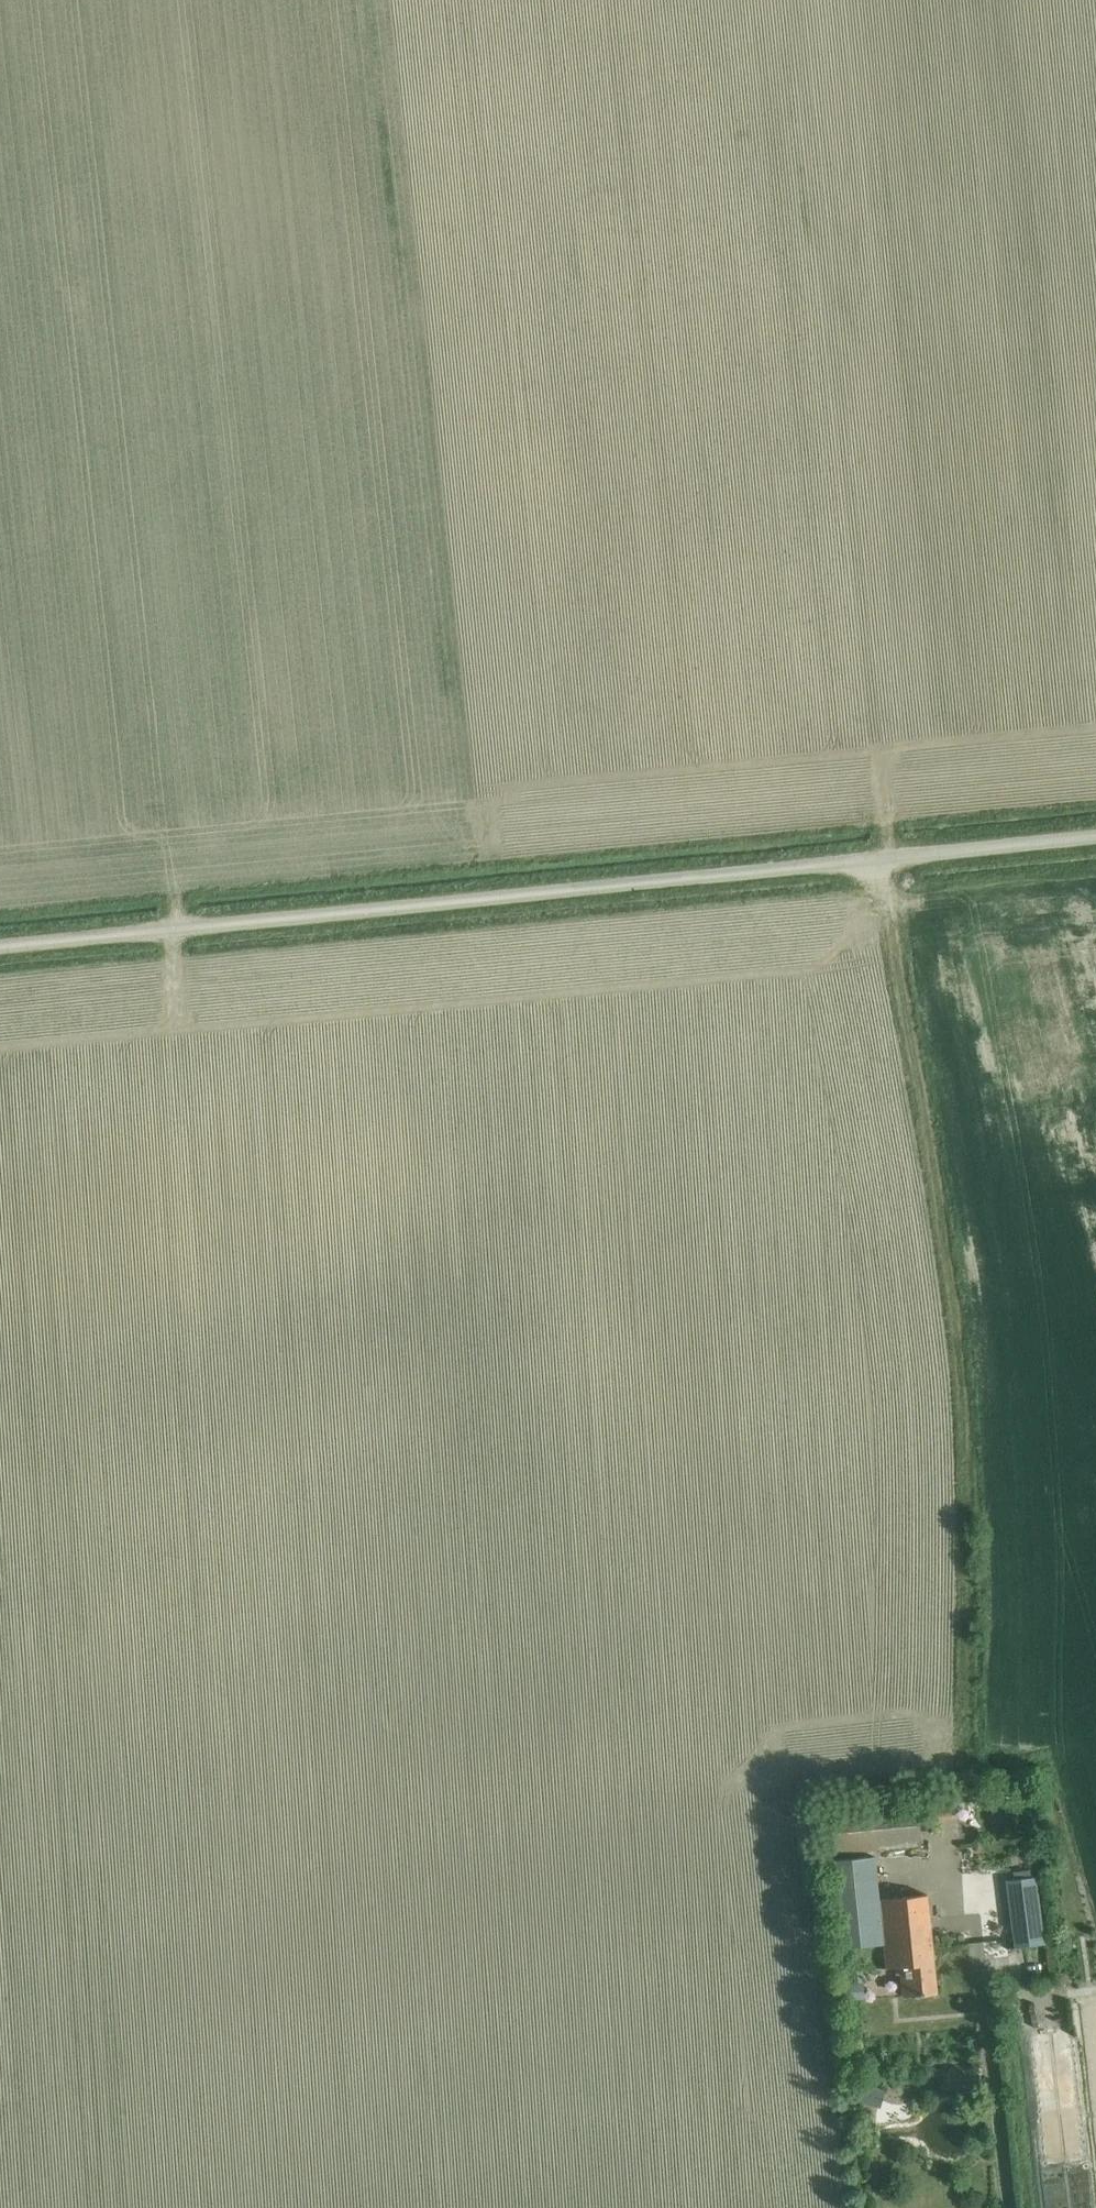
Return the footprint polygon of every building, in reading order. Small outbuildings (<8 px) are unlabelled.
[(822,1810),(826,1853),(921,1844),(917,1801),(822,1810)] [(926,1894),(879,1899),(875,1854),(829,1859),(838,1948),(884,1943),(886,1968),(895,1967),(896,1974),(901,1974),(903,1996),(936,1993),(926,1894)] [(1006,1880),(1015,1947),(1043,1944),(1035,1876),(1006,1880)] [(1040,2108),(1084,2107),(1081,2017),(1037,2018),(1040,2108)] [(881,2111),(895,2111),(895,2093),(880,2094),(881,2111)]
